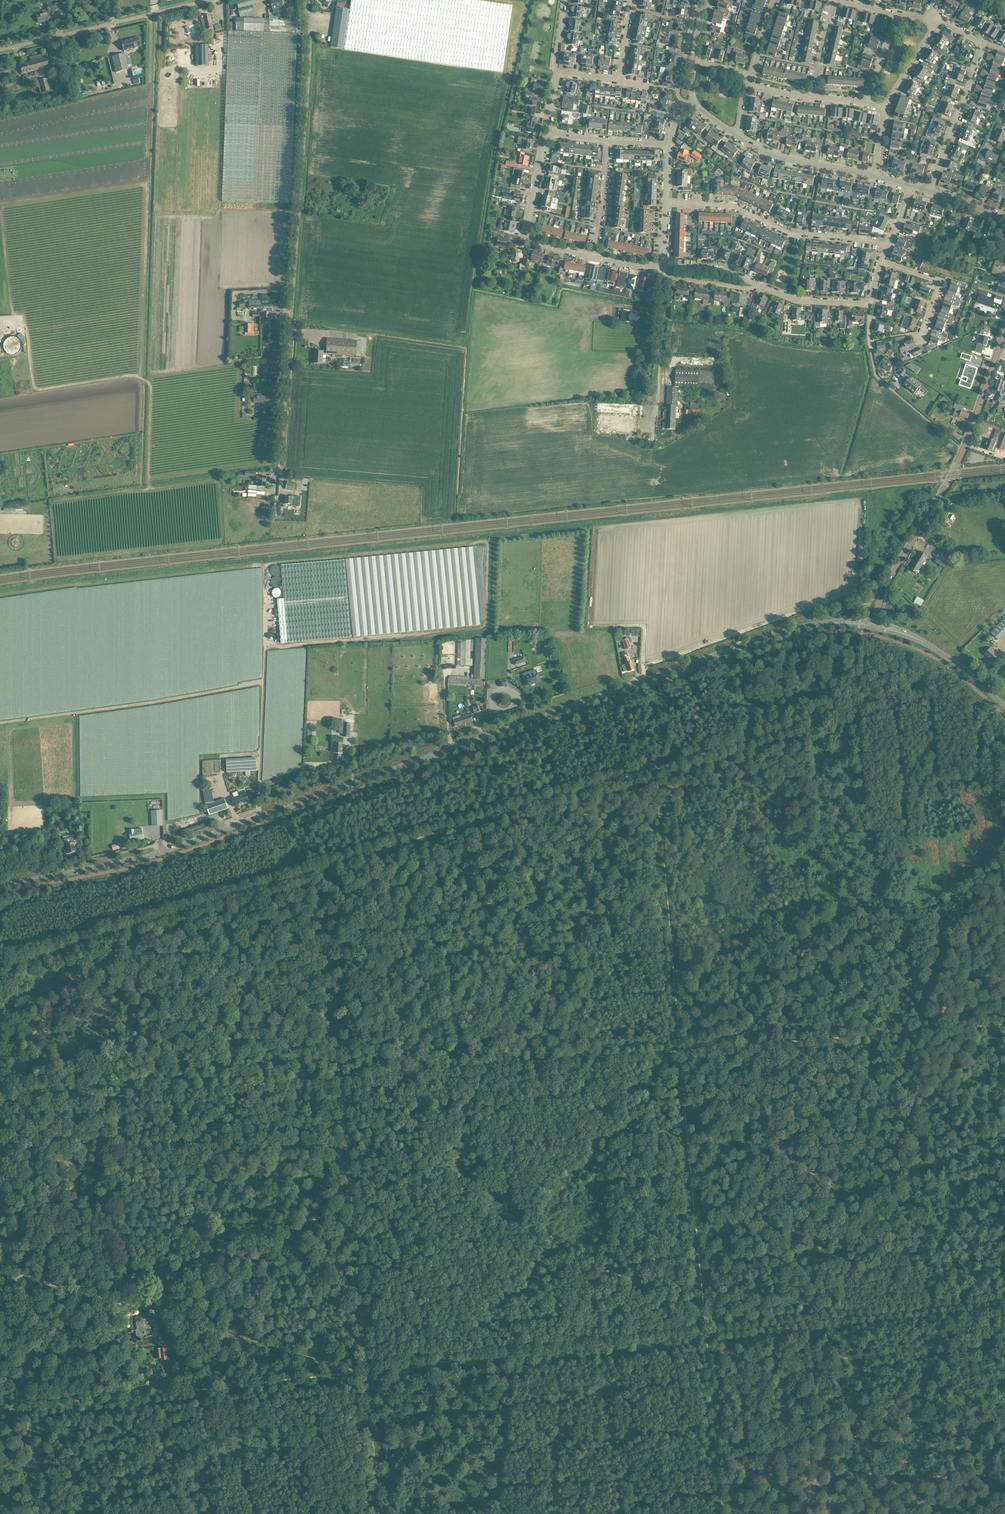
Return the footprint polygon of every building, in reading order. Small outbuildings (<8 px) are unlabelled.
[(254,0),(245,0),(237,2),(238,9),(255,5),(254,0)] [(271,1),(273,9),(273,11),(277,10),(278,12),(284,11),(283,7),(281,0),(275,0),(271,1)] [(337,8),(331,47),(503,72),(512,6),(472,0),(351,0),(350,10),(337,8)] [(611,6),(622,8),(623,8),(624,3),(622,2),(623,0),(612,0),(611,6)] [(727,0),(726,0),(725,3),(719,1),(718,8),(722,9),(727,10),(729,11),(730,7),(732,8),(733,2),(727,0)] [(794,6),(800,7),(799,10),(803,11),(804,4),(801,4),(802,0),(795,0),(794,6)] [(813,10),(815,2),(808,0),(807,5),(804,4),(803,11),(801,17),(805,18),(806,11),(808,12),(809,10),(813,10)] [(908,6),(913,7),(913,8),(920,9),(922,1),(916,0),(910,0),(909,3),(908,6)] [(952,2),(953,0),(942,0),(940,4),(947,8),(946,10),(953,15),(959,6),(952,2)] [(652,3),(650,3),(642,1),(640,1),(639,6),(641,6),(640,9),(650,11),(652,3)] [(59,2),(47,5),(48,9),(49,13),(49,12),(60,10),(64,9),(63,2),(59,2)] [(821,3),(815,2),(813,10),(819,12),(818,14),(822,15),(823,9),(820,8),(821,3)] [(762,13),(764,7),(756,4),(754,10),(762,13)] [(572,7),(571,11),(572,11),(572,17),(583,19),(583,14),(582,13),(583,8),(582,8),(578,7),(578,6),(575,5),(575,7),(573,6),(573,7),(572,7)] [(255,14),(253,6),(239,9),(241,17),(255,14)] [(684,10),(685,7),(678,6),(678,10),(676,11),(672,10),(671,14),(670,13),(669,17),(677,18),(677,15),(686,17),(688,11),(684,10)] [(972,16),(969,15),(971,11),(965,8),(960,18),(968,23),(972,16)] [(43,10),(43,14),(37,15),(38,23),(48,21),(47,17),(50,16),(49,12),(49,13),(48,9),(43,10)] [(728,17),(730,11),(729,11),(727,10),(722,9),(721,12),(716,10),(714,16),(723,19),(724,16),(728,17)] [(840,13),(838,19),(842,20),(844,21),(844,18),(849,19),(851,10),(844,9),(843,14),(840,13)] [(620,18),(621,13),(609,10),(607,18),(608,18),(616,20),(617,17),(620,18)] [(851,10),(849,19),(855,21),(854,23),(857,24),(859,17),(856,17),(857,12),(851,10)] [(649,18),(649,17),(650,14),(640,12),(639,15),(638,15),(637,20),(648,22),(649,22),(650,21),(650,20),(650,19),(649,18)] [(753,12),(751,17),(760,20),(762,15),(753,12)] [(780,13),(778,18),(787,21),(788,15),(780,13)] [(859,17),(857,24),(861,25),(864,23),(867,24),(869,15),(863,13),(862,18),(859,17)] [(986,22),(986,21),(983,20),(984,18),(979,14),(975,20),(978,22),(975,26),(979,28),(981,29),(983,26),(986,22)] [(203,16),(200,17),(204,30),(207,29),(209,29),(211,35),(215,34),(212,23),(210,15),(203,16)] [(869,15),(867,24),(873,25),(873,27),(871,32),(875,33),(875,31),(876,28),(878,22),(874,21),(876,16),(869,15)] [(722,23),(723,19),(714,16),(712,22),(718,24),(717,27),(722,29),(721,29),(724,30),(726,24),(722,23)] [(222,201),(290,204),(297,21),(264,19),(260,19),(236,18),(234,18),(234,23),(236,23),(236,32),(228,32),(225,130),(224,130),(222,201)] [(608,18),(606,26),(609,27),(617,29),(618,23),(615,23),(616,20),(608,18)] [(789,22),(787,21),(778,18),(776,23),(785,26),(787,27),(789,22)] [(876,28),(875,31),(879,31),(879,29),(880,29),(882,28),(882,27),(886,28),(888,19),(882,18),(880,23),(878,22),(876,28)] [(570,21),(569,25),(571,25),(570,31),(581,32),(582,27),(581,27),(581,21),(580,21),(571,20),(571,21),(570,21)] [(674,29),(673,33),(679,34),(680,31),(683,32),(685,26),(675,24),(675,21),(671,20),(670,23),(669,23),(669,26),(672,27),(674,29)] [(992,24),(987,20),(986,20),(986,21),(986,22),(983,26),(986,28),(983,32),(986,34),(987,34),(989,35),(994,28),(991,26),(992,24)] [(721,32),(721,29),(722,29),(717,27),(712,26),(711,32),(716,33),(715,37),(723,39),(724,33),(721,32)] [(1003,32),(1004,31),(998,27),(997,30),(994,28),(989,35),(991,37),(994,39),(997,35),(1000,36),(1003,32)] [(755,36),(756,30),(748,28),(746,33),(754,36),(755,36)] [(871,32),(870,35),(872,36),(870,42),(878,45),(881,39),(876,38),(877,34),(875,33),(871,32)] [(679,37),(679,34),(673,33),(672,36),(670,38),(666,37),(666,41),(681,44),(682,38),(679,37)] [(568,34),(568,39),(569,39),(568,45),(579,46),(580,41),(577,41),(578,35),(569,34),(569,35),(568,34)] [(940,35),(937,40),(945,45),(947,41),(951,44),(955,38),(948,34),(946,38),(940,35)] [(634,35),(633,40),(634,40),(634,43),(641,45),(642,45),(643,44),(644,37),(642,37),(634,35)] [(140,46),(138,37),(133,38),(133,40),(129,41),(122,42),(124,51),(136,48),(135,47),(140,46)] [(616,44),(617,39),(615,38),(615,39),(609,37),(607,37),(605,37),(604,41),(603,41),(602,44),(606,45),(613,46),(614,44),(616,44)] [(749,37),(747,44),(753,46),(755,39),(749,37)] [(680,49),(681,44),(666,41),(663,40),(663,43),(665,44),(669,45),(670,47),(670,50),(676,52),(677,49),(680,49)] [(943,48),(945,45),(937,40),(934,45),(939,49),(938,51),(942,54),(943,55),(946,50),(943,48)] [(867,41),(864,46),(866,47),(864,50),(870,52),(871,50),(876,51),(878,45),(870,42),(867,41)] [(715,42),(715,45),(711,44),(710,48),(706,47),(703,56),(710,57),(711,52),(714,53),(717,45),(717,42),(715,42)] [(966,56),(971,48),(964,44),(963,46),(958,43),(953,51),(961,57),(962,54),(966,56)] [(209,67),(208,45),(196,45),(196,67),(209,67)] [(722,47),(717,45),(714,53),(718,54),(716,59),(722,61),(725,52),(721,51),(722,47)] [(631,49),(631,54),(632,55),(632,54),(639,55),(640,55),(642,56),(643,48),(634,46),(633,49),(631,49)] [(734,49),(732,59),(736,60),(735,62),(744,64),(746,56),(742,55),(743,51),(734,49)] [(940,58),(942,54),(938,51),(937,51),(935,53),(930,49),(926,55),(934,60),(937,56),(940,58)] [(675,55),(676,52),(670,50),(669,54),(667,55),(663,55),(662,58),(678,61),(679,55),(675,55)] [(775,58),(777,52),(768,50),(767,55),(775,58)] [(863,53),(861,59),(863,60),(871,63),(874,57),(869,55),(870,52),(864,50),(863,53)] [(562,53),(561,61),(566,62),(565,65),(569,66),(571,54),(571,52),(567,51),(566,52),(565,54),(562,53)] [(987,57),(1003,62),(1004,62),(1004,58),(1004,53),(998,51),(997,55),(996,56),(988,53),(987,57)] [(579,55),(580,52),(576,52),(573,54),(573,55),(571,54),(569,66),(573,66),(574,63),(575,63),(576,61),(579,62),(579,55)] [(587,68),(588,56),(586,56),(586,55),(585,53),(580,52),(579,55),(579,62),(582,62),(581,64),(583,64),(583,67),(587,68)] [(588,56),(587,68),(591,68),(591,65),(593,65),(593,63),(596,64),(597,55),(588,53),(588,56)] [(50,71),(45,54),(31,58),(32,62),(21,65),(23,73),(34,70),(36,75),(50,71)] [(129,69),(125,54),(112,57),(116,72),(129,69)] [(606,56),(597,55),(596,64),(599,64),(599,66),(600,66),(600,69),(604,70),(605,59),(606,59),(606,56)] [(934,60),(926,55),(923,60),(929,64),(927,66),(928,67),(933,69),(935,65),(932,63),(934,60)] [(1003,62),(987,57),(986,60),(993,62),(993,63),(993,64),(992,67),(1004,71),(1004,67),(1001,66),(1003,62)] [(676,67),(678,61),(662,58),(662,62),(665,62),(667,64),(666,68),(673,69),(673,66),(676,67)] [(614,60),(606,59),(605,59),(604,70),(608,70),(608,67),(610,67),(610,66),(613,66),(614,60)] [(858,65),(857,68),(863,71),(864,67),(869,69),(871,63),(863,60),(861,66),(858,65)] [(950,67),(949,71),(951,72),(955,73),(964,77),(966,71),(959,69),(961,66),(952,62),(950,67)] [(931,74),(933,70),(933,69),(928,67),(927,69),(921,66),(917,71),(926,76),(928,72),(931,74)] [(992,67),(991,70),(990,72),(982,69),(981,72),(997,77),(997,78),(998,78),(999,73),(1004,75),(1004,71),(992,67)] [(672,72),(673,69),(666,68),(665,72),(663,73),(659,72),(659,76),(674,79),(675,73),(672,72)] [(923,79),(926,76),(917,71),(914,76),(920,80),(918,82),(924,86),(926,81),(923,79)] [(947,75),(946,80),(954,83),(955,80),(962,82),(964,77),(955,73),(951,72),(950,76),(947,75)] [(995,82),(997,78),(997,77),(981,72),(980,76),(987,78),(987,79),(986,83),(1004,88),(1004,87),(1003,84),(995,82)] [(673,85),(674,79),(659,76),(658,79),(662,80),(663,82),(663,86),(669,87),(670,84),(673,85)] [(544,84),(539,83),(540,80),(531,78),(530,84),(534,85),(533,90),(542,92),(544,84)] [(44,92),(49,90),(46,79),(40,80),(44,92)] [(953,86),(954,83),(946,80),(944,83),(945,85),(947,86),(945,89),(957,94),(960,88),(953,86)] [(567,83),(566,87),(568,87),(566,93),(571,94),(571,96),(576,97),(576,95),(577,95),(578,90),(576,90),(577,84),(574,83),(575,82),(570,81),(570,83),(569,82),(568,83),(567,83)] [(921,90),(924,86),(918,82),(917,85),(911,81),(908,86),(916,91),(918,88),(921,90)] [(1004,88),(986,83),(985,86),(984,87),(976,85),(975,88),(991,93),(992,94),(993,89),(1001,91),(1003,90),(1004,88)] [(596,87),(597,86),(591,85),(591,87),(588,87),(587,94),(590,95),(590,94),(595,94),(596,87)] [(916,91),(908,86),(905,91),(910,95),(909,98),(910,99),(914,101),(917,97),(914,95),(916,91)] [(989,98),(991,93),(975,88),(974,91),(981,94),(981,95),(980,98),(998,104),(998,102),(997,100),(989,98)] [(622,89),(617,89),(616,89),(616,90),(616,97),(621,97),(621,98),(623,99),(624,93),(621,92),(622,89)] [(957,94),(945,89),(942,98),(948,100),(949,97),(955,100),(957,94)] [(633,92),(633,91),(628,90),(627,93),(624,93),(623,99),(623,101),(626,101),(626,100),(631,101),(631,100),(631,99),(633,92)] [(661,98),(661,101),(667,103),(668,100),(671,101),(672,95),(657,91),(656,95),(660,96),(661,98)] [(528,105),(539,107),(541,99),(532,97),(532,93),(526,92),(525,98),(530,99),(528,105)] [(649,103),(651,96),(648,95),(648,94),(643,93),(643,94),(641,101),(642,101),(646,102),(646,103),(649,103)] [(564,101),(562,107),(565,108),(564,110),(569,111),(570,109),(573,110),(574,104),(579,105),(580,99),(568,96),(567,102),(564,101)] [(910,99),(909,98),(902,96),(900,101),(908,104),(910,99)] [(947,103),(948,100),(942,98),(940,103),(944,104),(942,108),(951,111),(953,105),(947,103)] [(998,104),(980,98),(979,102),(978,103),(971,101),(970,105),(976,107),(976,106),(986,109),(987,105),(995,107),(997,106),(998,104)] [(666,106),(667,103),(661,101),(660,105),(658,106),(654,105),(653,109),(668,112),(670,106),(666,106)] [(906,109),(908,104),(900,101),(898,106),(906,109)] [(787,112),(786,114),(791,116),(794,116),(796,109),(793,108),(794,105),(789,104),(787,112)] [(751,105),(750,112),(757,113),(758,113),(760,113),(761,113),(762,107),(759,106),(751,105)] [(905,114),(906,109),(898,106),(896,111),(905,115),(905,114)] [(524,131),(534,133),(535,129),(534,129),(536,122),(537,118),(534,117),(535,110),(528,108),(527,115),(524,114),(523,119),(527,120),(525,127),(524,131)] [(837,118),(837,109),(832,108),(832,109),(829,109),(828,119),(831,119),(831,117),(834,118),(833,121),(837,121),(837,118)] [(949,117),(951,111),(942,108),(941,112),(938,110),(936,115),(942,117),(943,115),(949,117)] [(983,116),(982,115),(983,114),(984,111),(978,108),(977,111),(972,109),(970,113),(971,113),(970,115),(970,114),(969,115),(978,119),(980,120),(981,118),(982,119),(983,116)] [(587,114),(576,113),(562,111),(562,115),(561,115),(560,123),(568,124),(569,117),(570,118),(570,119),(575,119),(575,118),(579,119),(579,117),(587,118),(587,114)] [(909,116),(905,114),(905,115),(896,111),(894,117),(902,120),(908,121),(909,119),(908,119),(909,116)] [(588,114),(586,129),(587,127),(589,128),(595,129),(596,118),(591,117),(591,114),(588,114)] [(658,118),(657,121),(653,120),(652,123),(654,123),(665,126),(666,120),(663,119),(664,116),(658,115),(657,118),(658,118)] [(976,122),(978,119),(969,115),(970,116),(969,117),(968,117),(967,120),(972,123),(971,126),(976,128),(978,125),(976,125),(977,122),(976,122)] [(871,125),(871,128),(876,129),(875,130),(878,131),(878,125),(877,125),(879,117),(873,116),(871,125)] [(748,124),(756,125),(758,126),(759,123),(756,123),(757,119),(749,117),(748,124)] [(930,126),(933,128),(941,131),(941,130),(942,129),(944,125),(939,123),(940,120),(934,117),(930,126)] [(695,131),(701,123),(698,121),(697,122),(695,120),(691,125),(688,123),(683,131),(686,133),(688,130),(690,132),(692,129),(695,131)] [(665,126),(654,123),(653,126),(652,126),(651,131),(659,133),(660,130),(663,131),(665,126)] [(703,125),(701,123),(695,131),(693,134),(695,136),(695,137),(700,141),(704,135),(701,133),(705,128),(703,126),(703,125)] [(1004,140),(1004,137),(1004,132),(1001,131),(1004,125),(998,123),(995,130),(997,131),(993,140),(1002,144),(1004,140)] [(645,136),(646,125),(643,125),(643,126),(637,125),(636,134),(642,135),(642,131),(645,132),(644,136),(645,136)] [(941,131),(933,128),(930,126),(926,135),(932,138),(934,135),(939,137),(941,133),(940,133),(940,131),(941,131)] [(975,132),(976,128),(971,126),(969,129),(964,127),(962,130),(963,131),(963,132),(962,132),(962,133),(970,136),(971,133),(973,133),(974,131),(975,132)] [(774,132),(773,140),(773,142),(777,142),(777,141),(778,141),(779,135),(780,135),(784,135),(785,129),(781,128),(781,131),(779,130),(779,131),(778,130),(777,131),(777,132),(774,132)] [(793,137),(790,137),(791,135),(790,134),(789,133),(788,133),(788,130),(785,129),(784,135),(787,136),(786,139),(787,139),(786,145),(792,146),(793,137)] [(711,143),(717,134),(714,132),(714,134),(711,132),(707,137),(704,135),(700,141),(706,145),(708,141),(711,143)] [(972,137),(970,136),(962,133),(961,135),(959,138),(964,140),(963,143),(969,146),(972,137)] [(720,136),(717,134),(711,143),(714,145),(711,149),(717,152),(721,147),(718,145),(722,139),(719,137),(720,136)] [(793,137),(792,146),(797,147),(798,142),(802,143),(804,135),(800,134),(799,136),(794,135),(793,137)] [(804,135),(802,143),(805,144),(805,146),(806,146),(805,151),(811,152),(812,143),(813,139),(807,138),(807,135),(804,135)] [(526,141),(526,138),(518,136),(517,144),(521,144),(520,149),(532,151),(532,148),(531,148),(532,142),(526,141)] [(922,144),(921,147),(934,151),(934,150),(933,150),(934,148),(935,148),(936,145),(930,143),(931,140),(925,138),(924,142),(923,144),(922,144)] [(821,149),(823,140),(817,139),(816,140),(815,143),(812,143),(811,152),(816,153),(817,148),(821,149)] [(833,156),(835,144),(829,143),(829,142),(826,141),(824,149),(828,150),(828,155),(833,156)] [(728,155),(734,146),(731,144),(730,145),(727,143),(723,149),(721,147),(717,152),(725,158),(728,155)] [(967,149),(969,146),(963,143),(961,147),(955,144),(953,147),(954,148),(954,149),(953,149),(953,150),(961,153),(962,154),(964,150),(966,151),(967,149)] [(563,153),(564,144),(558,144),(558,147),(555,146),(554,155),(560,156),(560,153),(563,153)] [(844,151),(845,145),(839,144),(839,145),(835,144),(833,156),(839,157),(839,152),(844,153),(844,151)] [(736,148),(734,146),(728,155),(730,157),(728,160),(733,164),(734,163),(737,165),(741,160),(740,160),(735,156),(738,151),(735,149),(736,148)] [(933,151),(934,151),(921,147),(920,153),(921,153),(920,157),(926,158),(927,155),(932,157),(933,153),(932,153),(933,151)] [(598,148),(593,148),(591,157),(595,157),(594,160),(600,160),(601,152),(598,151),(598,148)] [(680,153),(678,159),(686,162),(686,163),(687,164),(688,164),(689,164),(690,163),(691,158),(689,155),(688,155),(689,152),(684,150),(681,149),(680,153)] [(999,155),(996,154),(993,152),(993,151),(989,149),(986,156),(981,153),(978,159),(985,163),(986,160),(995,164),(999,155)] [(962,154),(961,153),(953,150),(952,152),(951,152),(950,155),(955,157),(954,160),(961,163),(963,158),(964,158),(965,155),(962,154)] [(695,151),(691,156),(698,161),(702,156),(695,151)] [(524,156),(524,153),(517,152),(516,156),(520,157),(519,164),(527,166),(528,164),(527,164),(528,157),(524,156)] [(745,169),(751,159),(747,156),(744,161),(741,159),(740,160),(741,160),(737,165),(736,166),(739,169),(740,167),(745,169)] [(898,170),(900,161),(897,160),(897,159),(895,158),(895,157),(890,156),(889,162),(893,163),(892,168),(895,169),(896,168),(897,169),(898,170)] [(756,162),(751,159),(745,169),(750,173),(749,173),(753,175),(756,169),(753,167),(756,162)] [(909,167),(910,161),(907,160),(906,161),(904,161),(904,162),(900,161),(898,170),(899,169),(900,170),(900,171),(904,172),(905,166),(909,167)] [(919,164),(914,162),(910,161),(909,167),(912,168),(910,173),(914,174),(914,173),(916,174),(916,175),(919,166),(919,164)] [(953,170),(955,163),(947,161),(945,167),(953,170)] [(763,178),(767,167),(761,165),(760,170),(756,169),(753,175),(757,177),(758,176),(763,178)] [(927,172),(929,166),(925,165),(925,166),(923,166),(922,167),(919,166),(916,175),(917,175),(917,174),(919,175),(919,176),(922,177),(924,171),(927,172)] [(549,166),(548,172),(553,173),(553,176),(561,177),(562,174),(561,174),(562,168),(559,168),(549,166)] [(772,168),(767,167),(763,178),(768,180),(768,182),(772,183),(773,178),(774,175),(770,174),(772,168)] [(517,175),(517,179),(526,181),(526,177),(527,177),(527,174),(520,172),(521,170),(514,168),(513,174),(517,175)] [(590,175),(589,179),(598,180),(599,174),(596,174),(596,170),(588,169),(587,175),(590,175)] [(692,170),(685,169),(685,173),(679,173),(678,180),(687,180),(688,176),(692,176),(692,170)] [(949,185),(951,178),(956,180),(958,175),(955,174),(950,172),(949,175),(943,173),(941,180),(945,181),(944,183),(949,185)] [(659,176),(659,173),(652,173),(652,174),(649,174),(649,183),(657,184),(658,176),(659,176)] [(807,185),(809,176),(803,175),(801,183),(801,187),(803,188),(804,184),(807,185)] [(564,178),(561,177),(553,176),(552,179),(547,178),(545,184),(558,186),(559,180),(563,181),(564,178)] [(973,191),(976,184),(968,181),(969,177),(966,176),(964,182),(966,183),(965,187),(973,191)] [(714,180),(713,188),(714,188),(714,192),(716,192),(718,190),(719,192),(718,193),(717,195),(735,196),(736,196),(770,212),(774,204),(744,190),(747,183),(745,182),(741,189),(738,187),(727,187),(727,185),(724,185),(724,180),(723,180),(723,178),(719,177),(719,180),(714,180)] [(827,189),(829,180),(823,178),(822,182),(819,181),(818,189),(821,190),(821,188),(827,189)] [(525,184),(526,181),(517,179),(516,182),(511,181),(510,188),(517,189),(518,186),(525,188),(525,184)] [(687,184),(687,180),(678,180),(678,187),(684,187),(684,190),(691,191),(692,184),(687,184)] [(836,193),(838,181),(829,180),(827,189),(833,190),(832,192),(836,193)] [(845,193),(847,183),(838,181),(836,193),(839,193),(839,192),(845,193)] [(991,192),(994,184),(988,181),(986,187),(983,185),(979,194),(985,196),(988,190),(991,192)] [(853,195),(855,184),(852,183),(852,184),(847,183),(845,193),(850,194),(850,195),(853,195)] [(557,192),(558,186),(545,184),(544,189),(550,190),(549,193),(555,195),(556,191),(557,192)] [(862,196),(864,186),(859,185),(855,184),(853,195),(853,199),(856,199),(856,198),(862,200),(862,196)] [(871,199),(874,187),(870,187),(864,186),(862,196),(868,197),(868,198),(871,199)] [(880,200),(883,191),(877,189),(877,188),(874,187),(871,199),(874,200),(874,199),(880,200)] [(1004,199),(1004,189),(1002,187),(1000,191),(997,189),(995,194),(994,193),(992,199),(998,202),(1000,197),(1004,199)] [(519,201),(518,202),(522,203),(523,195),(519,194),(520,191),(516,190),(503,188),(502,192),(504,192),(503,197),(510,199),(511,194),(514,195),(513,200),(519,201)] [(888,204),(891,192),(888,191),(888,192),(883,191),(880,200),(885,202),(885,203),(888,204)] [(895,193),(891,192),(888,204),(892,205),(892,203),(897,205),(900,195),(894,194),(895,193)] [(300,200),(300,203),(313,203),(313,201),(317,201),(317,193),(311,193),(311,195),(306,195),(306,198),(302,198),(302,200),(300,200)] [(543,195),(542,201),(553,203),(554,204),(555,198),(557,199),(558,195),(555,195),(549,193),(548,197),(543,195)] [(919,211),(921,201),(916,200),(916,199),(913,198),(909,209),(913,210),(913,209),(919,211)] [(656,206),(657,201),(648,200),(648,206),(644,206),(643,209),(658,210),(658,206),(656,206)] [(542,201),(541,207),(544,207),(543,211),(554,213),(555,209),(552,209),(553,203),(542,201)] [(921,201),(919,211),(924,213),(926,209),(928,209),(930,203),(927,202),(927,203),(921,201)] [(511,217),(512,217),(515,217),(516,209),(519,209),(520,206),(503,203),(502,206),(509,208),(507,216),(511,217)] [(936,216),(939,206),(933,205),(933,204),(930,203),(928,209),(927,215),(930,215),(930,214),(936,216)] [(781,218),(785,211),(780,208),(781,206),(778,205),(772,216),(775,218),(776,217),(778,218),(778,217),(781,218)] [(944,208),(939,206),(936,216),(942,218),(943,214),(946,215),(949,209),(944,207),(944,208)] [(786,222),(790,213),(785,211),(781,218),(784,220),(784,221),(786,222)] [(807,220),(808,212),(803,212),(803,213),(799,212),(798,216),(798,215),(798,216),(797,223),(797,224),(800,224),(800,226),(802,226),(806,227),(807,220)] [(593,220),(594,214),(585,213),(584,216),(582,215),(581,221),(589,222),(590,219),(593,220)] [(797,223),(798,216),(795,216),(790,213),(786,222),(788,223),(789,222),(792,223),(797,223)] [(880,216),(877,221),(886,226),(889,220),(889,221),(891,217),(880,213),(879,216),(880,216)] [(959,224),(962,217),(959,216),(959,215),(953,213),(952,215),(949,214),(945,224),(948,225),(950,222),(955,225),(956,223),(959,224)] [(746,231),(749,224),(746,222),(747,220),(745,220),(745,219),(742,218),(739,224),(742,225),(741,229),(746,231)] [(961,229),(962,230),(963,229),(969,231),(969,232),(975,235),(978,229),(971,227),(974,221),(967,218),(965,224),(964,223),(961,229)] [(502,230),(514,232),(516,224),(504,221),(504,222),(502,230)] [(884,231),(886,226),(877,221),(875,226),(874,226),(873,227),(863,226),(863,225),(860,224),(859,233),(872,234),(872,233),(883,234),(885,231),(884,231)] [(919,233),(921,225),(911,222),(912,223),(911,226),(906,224),(904,228),(905,228),(904,231),(908,233),(908,234),(911,235),(912,235),(913,231),(919,233)] [(751,233),(755,224),(753,223),(752,225),(749,224),(746,231),(751,233)] [(756,236),(760,228),(757,227),(758,225),(755,224),(751,233),(756,236)] [(992,234),(994,229),(988,226),(984,234),(988,236),(987,239),(991,241),(993,235),(992,234)] [(761,238),(766,229),(764,228),(763,230),(760,228),(756,236),(761,238)] [(767,241),(770,233),(767,232),(768,230),(766,229),(761,238),(767,241)] [(501,247),(501,248),(505,249),(507,239),(508,239),(509,236),(494,233),(493,236),(498,237),(496,246),(501,247)] [(772,243),(776,234),(774,233),(773,235),(770,233),(767,241),(772,243)] [(777,246),(780,238),(777,237),(778,235),(776,234),(772,243),(777,246)] [(900,237),(897,244),(904,248),(905,245),(912,248),(915,241),(906,236),(904,239),(899,237),(900,237)] [(787,246),(789,240),(786,239),(784,238),(783,240),(780,238),(777,246),(776,248),(781,250),(782,248),(784,245),(787,246)] [(841,247),(840,255),(846,256),(846,258),(848,259),(849,255),(850,246),(847,245),(847,246),(845,246),(844,247),(841,247)] [(698,246),(698,253),(702,254),(702,259),(708,259),(708,250),(708,247),(702,247),(698,246)] [(708,250),(708,259),(714,260),(714,256),(718,256),(719,247),(708,247),(708,250)] [(723,253),(721,259),(727,261),(731,252),(731,250),(723,247),(721,253),(723,253)] [(863,253),(861,258),(869,260),(870,256),(872,257),(872,255),(873,255),(874,251),(861,248),(860,252),(863,253)] [(514,263),(522,260),(522,251),(516,249),(515,251),(514,251),(513,250),(509,256),(514,263)] [(740,267),(744,258),(740,256),(741,253),(741,251),(736,249),(736,250),(731,261),(734,262),(733,264),(740,267)] [(894,250),(891,258),(900,262),(901,262),(902,261),(903,260),(902,259),(903,255),(904,256),(906,252),(899,249),(898,251),(894,250)] [(544,255),(533,252),(530,260),(539,263),(537,270),(541,271),(544,255)] [(527,260),(529,254),(524,254),(524,259),(520,265),(519,269),(524,271),(527,260)] [(761,273),(764,265),(760,264),(761,256),(757,255),(756,258),(754,262),(757,263),(754,271),(761,273)] [(559,259),(549,256),(547,264),(557,267),(559,259)] [(752,269),(754,262),(756,258),(751,256),(750,256),(748,259),(744,258),(740,267),(747,270),(748,267),(752,269)] [(869,260),(861,258),(859,257),(857,263),(860,263),(870,266),(870,265),(870,263),(869,263),(869,260)] [(920,268),(924,260),(920,258),(916,266),(920,268)] [(1001,263),(1001,262),(996,260),(994,264),(995,266),(993,273),(998,275),(997,277),(1004,280),(1004,279),(1004,265),(1001,263)] [(768,267),(764,265),(761,273),(767,276),(769,272),(772,273),(776,262),(773,261),(768,267)] [(857,263),(856,268),(859,269),(858,272),(864,274),(865,271),(867,271),(868,268),(869,268),(870,266),(860,263),(857,263)] [(596,281),(599,267),(590,265),(587,279),(590,280),(589,281),(593,282),(594,280),(596,281)] [(606,282),(608,270),(604,269),(602,268),(600,268),(597,280),(606,282)] [(608,281),(607,284),(614,286),(615,283),(615,280),(617,281),(618,276),(616,275),(617,271),(616,271),(616,270),(615,269),(613,269),(612,269),(612,270),(610,270),(608,281)] [(625,288),(628,273),(620,272),(617,286),(625,288)] [(887,277),(885,285),(894,287),(897,274),(888,272),(888,273),(886,272),(885,277),(887,277)] [(634,290),(637,276),(629,274),(626,288),(634,290)] [(646,292),(649,279),(641,277),(639,291),(646,292)] [(802,281),(802,286),(804,286),(804,291),(811,291),(811,287),(815,287),(816,278),(810,278),(810,281),(802,281)] [(825,279),(821,279),(821,282),(821,281),(820,292),(827,292),(827,286),(830,286),(831,279),(825,279)] [(951,284),(950,289),(957,292),(959,288),(965,289),(967,285),(952,279),(950,284),(951,284)] [(845,290),(846,283),(846,282),(841,281),(841,282),(834,282),(833,292),(841,292),(841,293),(845,293),(845,290)] [(851,282),(851,283),(846,283),(845,290),(850,290),(850,293),(858,293),(858,289),(864,290),(864,283),(859,283),(857,282),(856,282),(854,281),(853,282),(851,282)] [(931,289),(926,287),(927,284),(921,281),(919,288),(921,289),(920,292),(928,295),(929,293),(930,293),(931,289)] [(587,282),(586,285),(591,286),(590,289),(590,290),(595,291),(595,290),(596,287),(596,284),(591,283),(587,282)] [(996,292),(1001,293),(1004,295),(1004,286),(999,284),(996,292)] [(676,287),(675,296),(675,298),(675,299),(676,300),(678,301),(679,300),(680,299),(681,297),(689,298),(690,288),(685,287),(685,288),(676,287)] [(881,294),(880,300),(889,302),(890,303),(891,304),(892,304),(893,304),(893,303),(894,298),(892,298),(893,294),(891,293),(892,290),(885,288),(883,294),(881,294)] [(704,290),(696,289),(695,298),(704,300),(703,304),(710,305),(711,296),(707,295),(708,290),(704,289),(704,290)] [(956,295),(957,292),(950,289),(948,294),(946,293),(945,297),(960,303),(961,299),(956,295)] [(727,293),(716,291),(715,301),(723,302),(724,306),(729,307),(730,299),(726,298),(727,293)] [(747,295),(743,295),(734,294),(732,304),(746,305),(747,301),(747,295)] [(978,300),(1004,309),(1004,308),(1004,301),(1002,300),(1001,301),(995,299),(980,294),(978,300)] [(754,300),(751,308),(756,310),(758,305),(764,307),(768,298),(762,296),(761,296),(759,295),(757,302),(754,300)] [(958,306),(960,303),(945,297),(943,301),(945,302),(943,307),(951,309),(952,306),(958,306)] [(921,314),(925,302),(917,299),(912,311),(921,314)] [(265,300),(261,300),(261,308),(261,312),(262,312),(268,312),(272,312),(272,308),(274,308),(274,302),(269,302),(269,300),(265,300)] [(774,308),(771,307),(769,312),(772,314),(773,312),(779,315),(777,317),(782,319),(785,306),(782,305),(776,303),(774,308)] [(878,310),(877,317),(885,319),(888,320),(889,316),(886,315),(887,311),(888,310),(893,311),(894,307),(886,305),(885,308),(878,306),(877,310),(878,310)] [(949,313),(951,309),(943,307),(941,311),(940,311),(938,315),(953,321),(955,317),(949,313)] [(801,310),(792,309),(792,320),(800,320),(800,319),(811,319),(811,312),(807,312),(807,314),(801,313),(801,310)] [(827,311),(818,310),(818,322),(815,322),(815,327),(821,327),(821,323),(827,323),(826,324),(831,324),(831,315),(827,315),(827,311)] [(834,311),(834,315),(835,315),(835,321),(840,322),(840,329),(846,329),(846,316),(843,316),(843,312),(840,312),(840,311),(834,311)] [(853,317),(849,317),(849,326),(852,326),(853,322),(859,322),(860,324),(861,324),(862,325),(863,324),(864,323),(865,313),(860,312),(860,313),(857,313),(857,312),(853,312),(853,317)] [(629,313),(628,321),(653,324),(654,318),(646,317),(646,315),(629,313)] [(952,324),(953,321),(938,315),(937,319),(938,320),(936,324),(944,327),(945,324),(952,324)] [(909,317),(905,328),(913,331),(915,325),(916,325),(918,320),(909,317)] [(876,324),(874,331),(882,333),(883,329),(889,331),(891,323),(876,320),(875,324),(876,324)] [(254,335),(254,324),(245,324),(245,335),(254,335)] [(943,331),(944,327),(936,324),(934,329),(933,329),(932,333),(947,338),(948,335),(943,331)] [(947,338),(932,333),(930,337),(931,338),(930,342),(937,345),(941,345),(942,342),(945,342),(947,338)] [(974,333),(973,336),(981,339),(980,343),(978,342),(975,351),(981,353),(982,350),(981,350),(982,344),(985,345),(988,338),(983,336),(982,336),(974,333)] [(905,351),(916,346),(914,342),(912,342),(910,338),(903,341),(905,345),(899,349),(901,353),(905,351)] [(356,356),(357,341),(327,339),(326,351),(323,350),(323,351),(314,351),(313,363),(322,364),(323,353),(356,356)] [(917,349),(916,346),(905,351),(907,354),(913,353),(915,357),(922,354),(919,348),(917,349)] [(885,357),(879,364),(883,367),(883,366),(889,371),(895,365),(897,362),(890,356),(888,359),(885,357)] [(988,370),(990,363),(980,361),(980,357),(976,356),(974,366),(988,370)] [(911,363),(905,366),(917,374),(919,370),(917,368),(917,367),(911,363)] [(966,364),(959,385),(971,389),(978,368),(966,364)] [(903,376),(906,371),(899,367),(897,371),(899,373),(899,374),(903,376)] [(677,371),(677,386),(692,387),(692,383),(696,383),(696,382),(717,382),(717,375),(714,375),(714,372),(677,371)] [(910,390),(915,393),(916,392),(917,393),(920,389),(919,388),(920,387),(913,381),(914,380),(910,377),(904,384),(908,387),(907,388),(910,390)] [(995,385),(994,390),(1001,392),(1000,394),(999,394),(995,401),(999,403),(1004,393),(1004,387),(1001,386),(1000,387),(995,385)] [(665,424),(665,431),(678,431),(679,389),(669,388),(669,390),(666,390),(665,406),(668,406),(668,413),(666,413),(665,420),(668,420),(668,424),(665,424)] [(243,393),(243,401),(245,402),(245,407),(251,407),(251,395),(246,394),(246,393),(243,393)] [(263,397),(263,394),(254,393),(254,403),(271,403),(271,397),(263,397)] [(961,406),(955,404),(954,408),(956,409),(954,416),(959,418),(960,416),(967,419),(969,413),(959,410),(961,406)] [(698,410),(688,408),(687,415),(697,417),(698,410)] [(993,414),(987,412),(984,421),(989,422),(993,414)] [(984,448),(992,451),(994,447),(1004,450),(1004,448),(1004,431),(1002,430),(1002,431),(996,429),(992,440),(988,439),(986,443),(987,443),(985,449),(984,448)] [(266,476),(257,476),(256,482),(258,482),(258,486),(266,487),(266,476)] [(293,490),(294,483),(295,483),(287,482),(286,489),(293,490)] [(257,486),(255,486),(253,486),(249,485),(248,496),(256,497),(257,486)] [(285,504),(298,505),(298,501),(298,498),(292,497),(286,497),(285,504)] [(910,569),(917,573),(928,556),(920,551),(910,569)] [(936,558),(945,563),(948,558),(940,553),(936,558)] [(351,637),(345,559),(281,565),(284,599),(277,599),(281,643),(351,637)] [(918,597),(915,604),(923,607),(926,601),(918,597)] [(991,633),(998,640),(1004,632),(1004,618),(991,633)] [(475,638),(473,679),(485,679),(486,639),(475,638)] [(629,638),(623,640),(626,649),(632,648),(629,638)] [(469,666),(470,640),(461,640),(460,666),(469,666)] [(993,662),(999,655),(996,652),(991,647),(985,654),(993,662)] [(630,663),(628,657),(626,652),(623,653),(624,658),(629,671),(634,669),(631,662),(630,663)] [(524,657),(513,660),(515,665),(518,664),(517,662),(525,660),(524,657)] [(524,678),(526,686),(540,682),(537,674),(528,676),(527,673),(523,674),(524,678)] [(472,707),(474,713),(475,713),(475,712),(477,712),(481,711),(479,705),(472,707)] [(470,713),(460,717),(460,715),(453,717),(454,720),(453,720),(455,726),(472,720),(470,713)] [(340,723),(340,727),(340,733),(344,733),(343,736),(350,737),(350,723),(340,723)] [(343,757),(343,743),(344,740),(334,739),(334,753),(335,753),(334,762),(341,763),(342,757),(343,757)] [(256,758),(226,759),(227,772),(246,771),(246,776),(251,775),(251,771),(257,770),(256,758)] [(212,789),(203,790),(206,805),(209,815),(229,808),(225,799),(214,803),(212,789)] [(234,797),(231,798),(234,807),(249,801),(246,793),(239,796),(237,792),(233,793),(234,797)] [(152,824),(152,826),(160,825),(162,825),(161,810),(151,811),(152,824)] [(142,831),(138,832),(134,833),(133,830),(129,830),(130,840),(143,838),(142,831)] [(69,838),(69,839),(65,840),(67,848),(66,848),(67,854),(71,853),(76,852),(76,851),(73,837),(69,838)] [(159,1334),(156,1314),(147,1315),(148,1317),(143,1317),(143,1316),(134,1317),(135,1325),(135,1327),(130,1328),(130,1333),(135,1332),(135,1337),(145,1336),(145,1338),(155,1337),(155,1334),(159,1334)] [(158,1348),(156,1348),(157,1358),(162,1358),(162,1359),(167,1359),(166,1347),(165,1347),(165,1343),(158,1344),(158,1348)]
